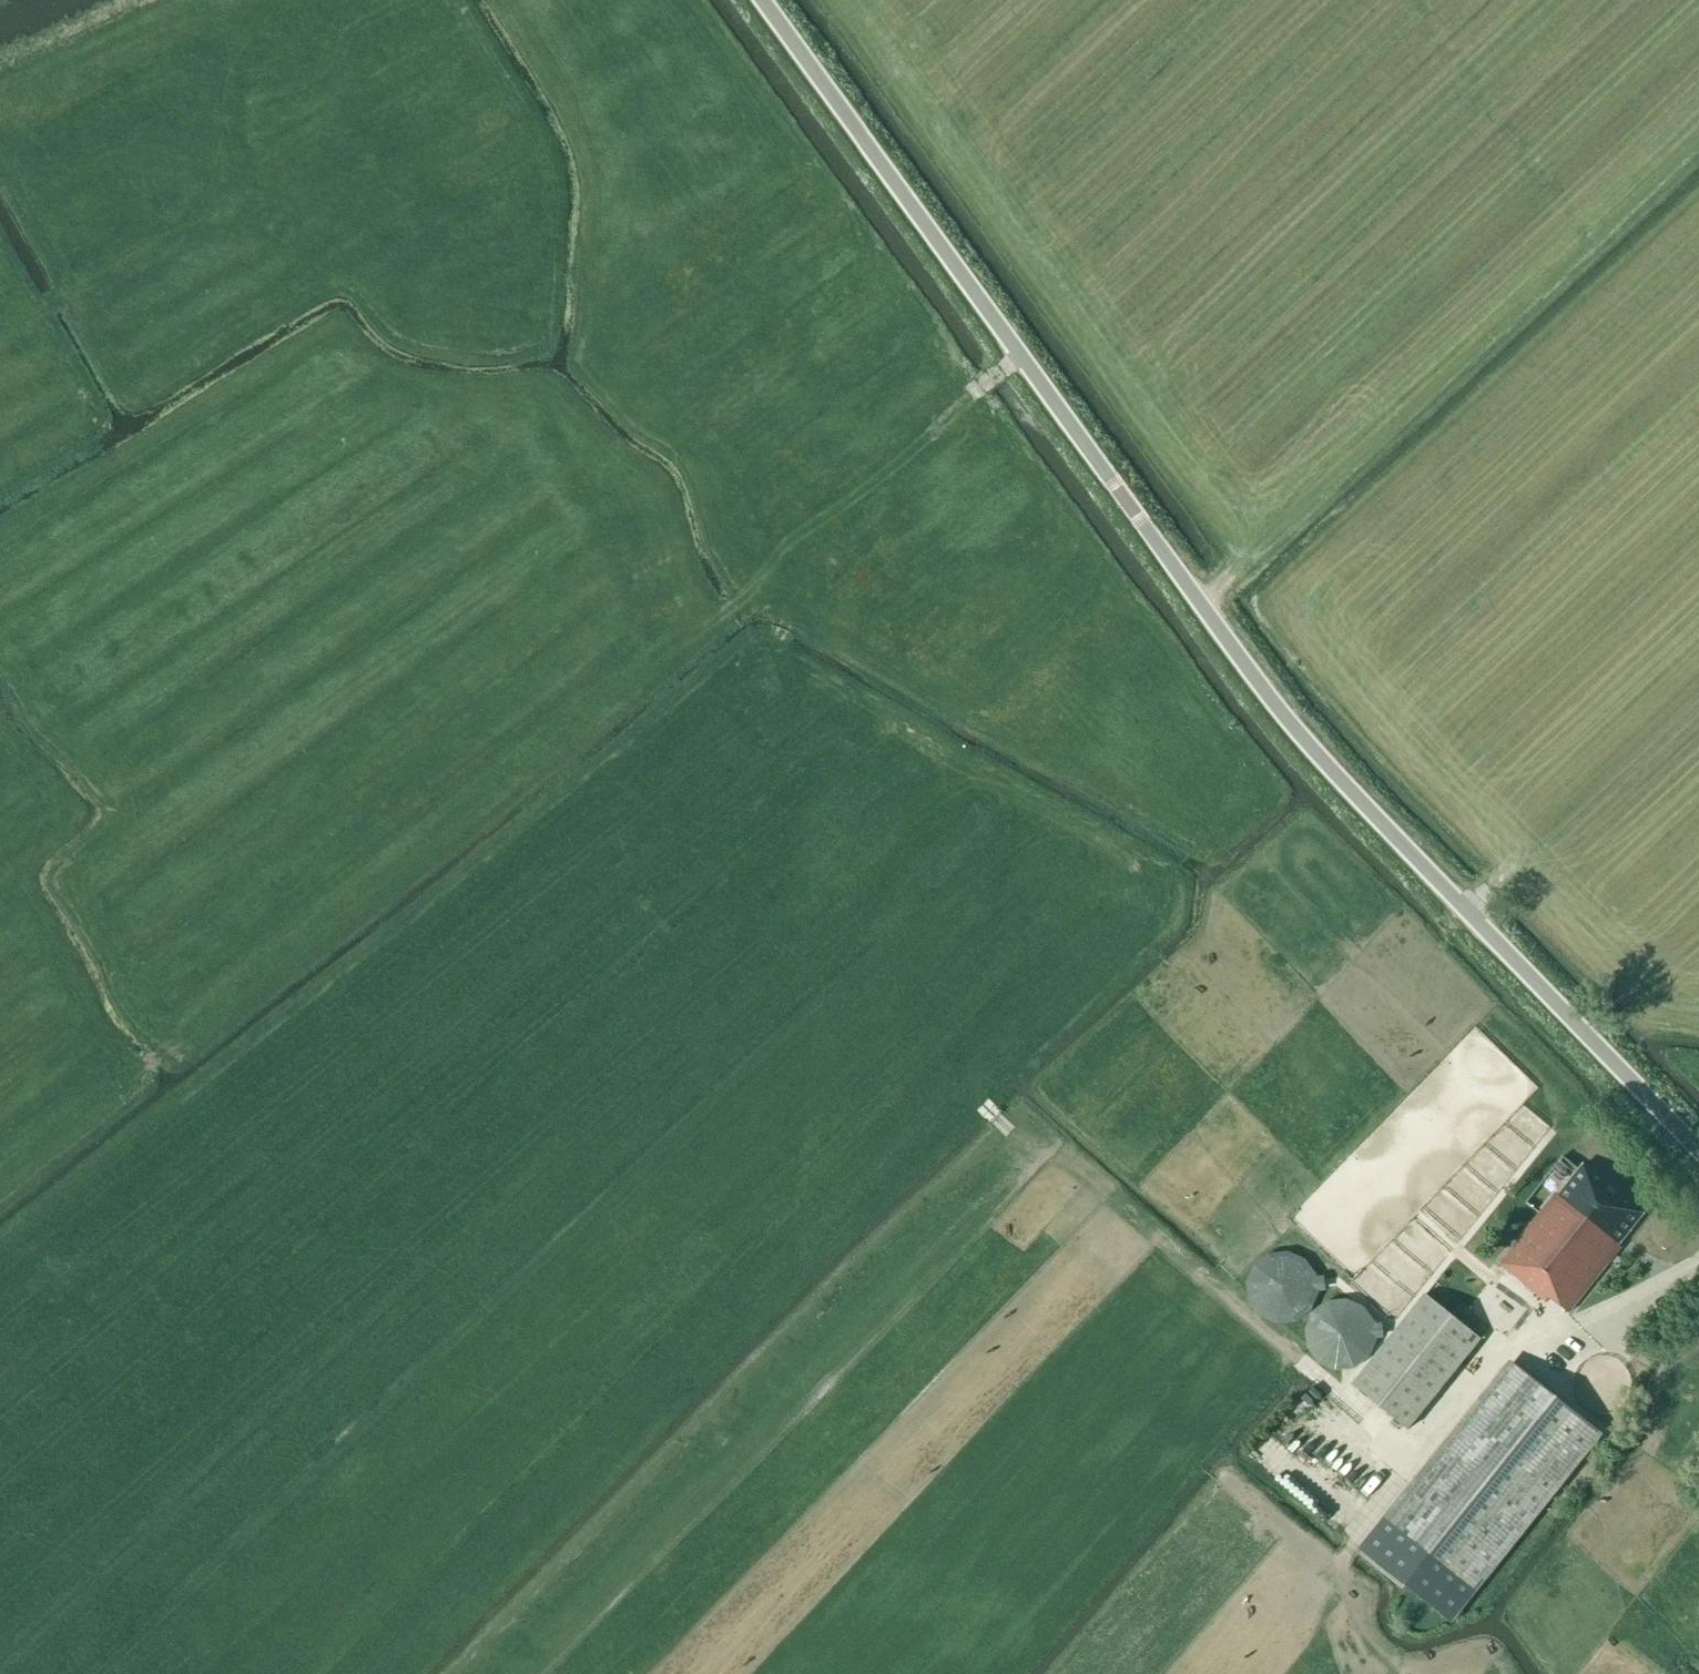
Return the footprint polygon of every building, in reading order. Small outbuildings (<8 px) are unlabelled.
[(1558,1197),(1556,1194),(1500,1265),(1547,1302),(1550,1298),(1569,1313),(1622,1247),(1619,1245),(1644,1213),(1584,1165),(1558,1197)] [(1320,1291),(1319,1278),(1311,1278),(1308,1272),(1307,1269),(1305,1268),(1303,1265),(1302,1264),(1299,1262),(1298,1261),(1295,1260),(1293,1259),(1291,1258),(1288,1257),(1284,1256),(1281,1256),(1278,1256),(1274,1257),(1272,1258),(1269,1258),(1268,1259),(1267,1259),(1262,1263),(1258,1266),(1256,1268),(1255,1270),(1253,1272),(1251,1276),(1250,1279),(1249,1282),(1249,1285),(1249,1287),(1249,1290),(1249,1293),(1250,1297),(1252,1301),(1255,1306),(1258,1310),(1261,1313),(1265,1315),(1267,1317),(1272,1318),(1274,1319),(1276,1319),(1279,1320),(1282,1320),(1290,1318),(1295,1316),(1298,1314),(1305,1309),(1308,1304),(1310,1301),(1311,1298),(1312,1295),(1312,1292),(1320,1291)] [(1481,1339),(1426,1294),(1352,1386),(1408,1430),(1481,1339)] [(1379,1338),(1377,1325),(1370,1326),(1367,1319),(1365,1317),(1364,1315),(1362,1313),(1361,1311),(1358,1310),(1356,1308),(1354,1307),(1352,1306),(1350,1305),(1347,1304),(1343,1304),(1340,1304),(1337,1304),(1335,1304),(1333,1304),(1331,1305),(1328,1306),(1327,1306),(1326,1307),(1323,1308),(1321,1310),(1317,1313),(1315,1315),(1313,1317),(1312,1319),(1311,1321),(1311,1322),(1310,1324),(1309,1327),(1308,1329),(1308,1332),(1308,1334),(1308,1337),(1308,1340),(1308,1342),(1309,1344),(1310,1346),(1311,1349),(1312,1352),(1314,1354),(1315,1356),(1317,1358),(1319,1360),(1323,1363),(1326,1364),(1328,1365),(1330,1366),(1333,1366),(1335,1367),(1338,1367),(1341,1367),(1349,1366),(1354,1363),(1357,1362),(1360,1360),(1363,1356),(1367,1351),(1369,1348),(1370,1345),(1371,1342),(1371,1339),(1379,1338)] [(1511,1359),(1385,1517),(1476,1591),(1602,1434),(1511,1359)]
